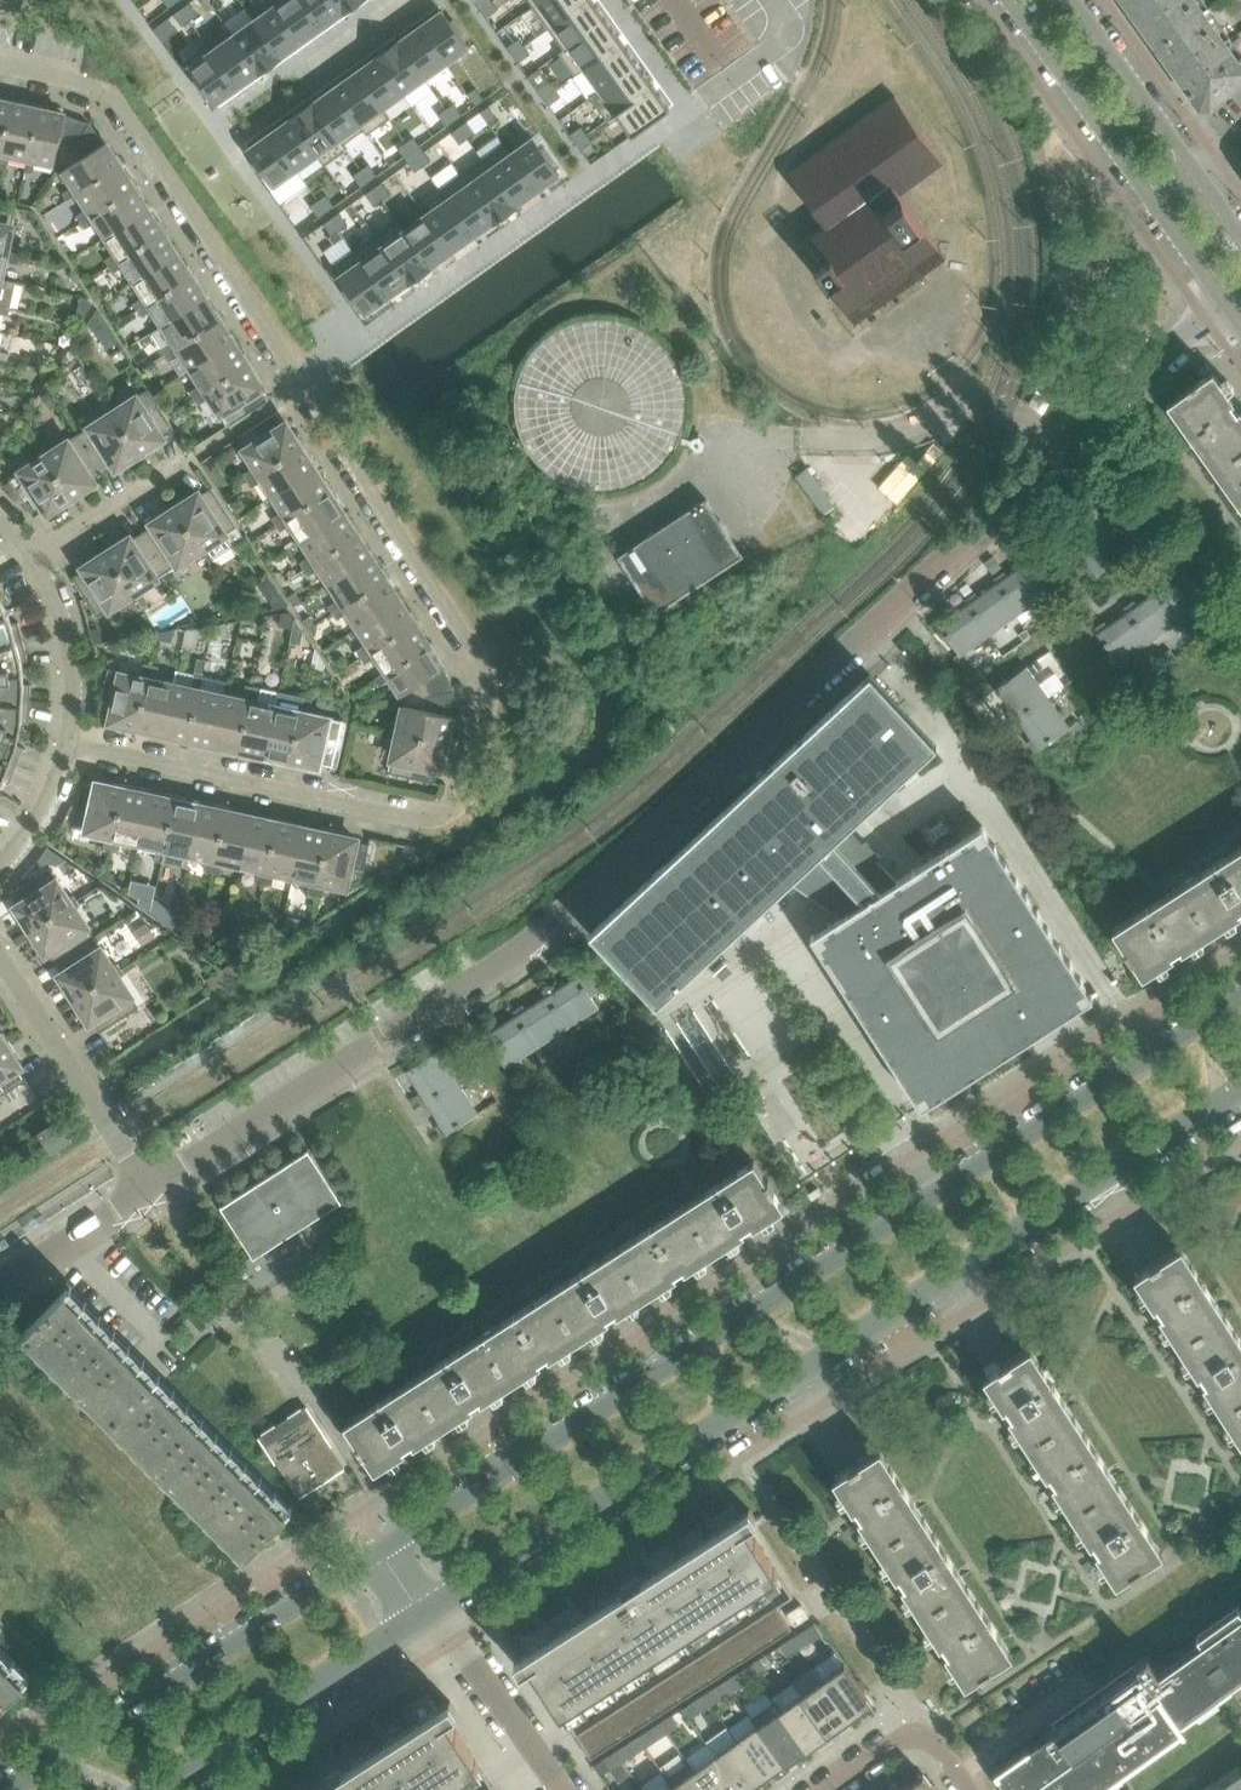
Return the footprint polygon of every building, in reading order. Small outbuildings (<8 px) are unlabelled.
[(275,5),(302,43),(324,27),(304,0),(272,0),(275,5)] [(324,27),(345,12),(336,0),(304,0),(324,27)] [(345,12),(362,0),(336,0),(345,12)] [(475,3),(479,9),(491,1),(490,0),(479,0),(475,3)] [(533,7),(549,29),(590,0),(542,0),(533,7)] [(549,29),(565,52),(608,21),(593,0),(590,0),(549,29)] [(1199,0),(1123,0),(1156,47),(1206,10),(1199,0)] [(491,1),(479,9),(486,18),(497,10),(491,1)] [(189,3),(181,8),(189,20),(198,14),(189,3)] [(275,5),(254,20),(281,58),(302,43),(275,5)] [(181,8),(173,14),(181,26),(189,20),(181,8)] [(441,10),(419,26),(446,64),(469,48),(460,36),(463,33),(454,20),(450,23),(441,10)] [(1228,41),(1206,10),(1156,47),(1199,107),(1209,109),(1240,79),(1240,58),(1228,41)] [(254,20),(232,35),(260,73),(281,58),(254,20)] [(565,52),(560,55),(575,76),(585,69),(622,41),(608,21),(565,52)] [(419,26),(398,41),(425,79),(446,64),(419,26)] [(229,30),(208,46),(211,50),(238,88),(260,73),(232,35),(229,30)] [(519,39),(508,47),(513,54),(524,47),(519,39)] [(398,41),(377,57),(404,95),(425,79),(398,41)] [(622,41),(585,69),(600,91),(638,63),(622,41)] [(524,47),(513,54),(519,62),(530,55),(524,47)] [(211,50),(189,66),(198,79),(194,81),(204,94),(207,92),(216,104),(238,88),(211,50)] [(377,57),(355,72),(383,110),(404,95),(377,57)] [(600,91),(591,98),(607,120),(617,113),(654,86),(638,63),(600,91)] [(355,72),(334,87),(365,130),(368,135),(389,119),(383,110),(355,72)] [(550,83),(540,91),(545,99),(556,91),(550,83)] [(654,86),(617,113),(632,135),(670,108),(654,86)] [(334,87),(313,102),(340,140),(343,145),(365,130),(334,87)] [(477,89),(469,94),(477,105),(485,100),(477,89)] [(556,91),(545,99),(549,105),(560,98),(556,91)] [(901,194),(944,163),(895,96),(840,136),(788,173),(827,226),(800,245),(820,273),(831,289),(847,312),(939,247),(928,231),(924,227),(908,204),(905,200),(901,194)] [(14,103),(0,100),(0,165),(0,166),(14,103)] [(313,102),(291,118),(319,156),(326,165),(347,150),(343,145),(340,140),(313,102)] [(28,157),(39,109),(14,103),(0,166),(8,167),(11,153),(28,157)] [(455,103),(447,109),(455,121),(463,115),(455,103)] [(489,106),(482,112),(490,124),(498,119),(489,106)] [(61,164),(90,124),(66,115),(39,109),(28,157),(25,171),(33,173),(36,158),(61,164)] [(447,109),(439,115),(448,126),(455,121),(447,109)] [(291,118),(270,133),(297,171),(319,156),(291,118)] [(467,122),(460,127),(468,138),(476,133),(467,122)] [(121,166),(117,161),(106,143),(90,124),(61,164),(75,185),(63,193),(67,200),(79,192),(97,181),(121,166)] [(460,127),(452,133),(461,144),(468,138),(460,127)] [(582,128),(570,136),(576,143),(587,135),(582,128)] [(268,132),(246,148),(273,186),(295,171),(268,132)] [(587,135),(576,143),(581,151),(593,142),(587,135)] [(415,136),(406,142),(415,155),(424,150),(415,136)] [(533,138),(511,154),(538,192),(560,176),(551,163),(555,161),(545,148),(542,150),(533,138)] [(406,142),(398,147),(407,161),(415,155),(406,142)] [(504,144),(483,160),(517,207),(538,192),(511,154),(504,144)] [(424,150),(415,155),(423,167),(431,162),(424,150)] [(415,155),(407,161),(415,172),(423,167),(415,155)] [(483,160),(461,175),(495,222),(517,207),(483,160)] [(369,165),(362,170),(371,181),(378,176),(369,165)] [(81,222),(135,187),(121,166),(97,181),(79,192),(89,207),(77,215),(81,222)] [(362,170),(354,176),(363,188),(371,181),(362,170)] [(461,175),(440,190),(447,200),(474,238),(495,222),(461,175)] [(382,182),(375,187),(384,199),(391,194),(382,182)] [(108,236),(149,209),(135,187),(81,222),(86,228),(98,221),(108,236)] [(375,187),(366,194),(375,205),(384,199),(375,187)] [(327,194),(320,200),(329,212),(336,206),(327,194)] [(320,200),(311,206),(320,218),(329,212),(320,200)] [(447,200),(425,215),(453,253),(474,238),(447,200)] [(15,212),(0,209),(0,252),(21,256),(22,249),(8,245),(15,212)] [(110,266),(163,231),(149,209),(108,236),(118,251),(105,259),(110,266)] [(340,213),(333,218),(341,229),(348,224),(340,213)] [(425,215),(404,230),(431,268),(453,253),(425,215)] [(333,218),(325,224),(333,235),(341,229),(333,218)] [(397,221),(376,236),(410,283),(431,268),(404,230),(397,221)] [(136,280),(177,253),(163,231),(110,266),(114,272),(126,265),(136,280)] [(376,236),(355,251),(389,299),(410,283),(376,236)] [(355,251),(333,267),(339,277),(348,289),(345,292),(354,305),(358,302),(367,315),(389,299),(355,251)] [(21,256),(0,252),(0,278),(1,279),(5,261),(19,264),(21,256)] [(138,310),(191,275),(177,253),(136,280),(146,295),(134,303),(138,310)] [(164,324),(205,297),(191,275),(138,310),(142,316),(154,309),(164,324)] [(10,307),(11,300),(0,297),(0,305),(10,307)] [(166,354),(220,319),(205,297),(164,324),(174,339),(162,347),(166,354)] [(8,315),(10,307),(0,305),(0,313),(8,315)] [(106,330),(96,316),(86,327),(94,339),(106,330)] [(588,316),(554,327),(527,350),(511,381),(508,417),(519,450),(542,477),(573,494),(609,497),(642,486),(670,463),(686,431),(689,396),(678,362),(655,335),(623,319),(588,316)] [(193,368),(234,341),(220,319),(166,354),(171,361),(183,353),(193,368)] [(195,398),(248,363),(234,341),(193,368),(203,383),(190,391),(195,398)] [(268,400),(260,388),(263,386),(248,363),(195,398),(199,404),(211,397),(230,425),(268,400)] [(1233,401),(1212,371),(1197,382),(1196,381),(1186,388),(1187,389),(1167,404),(1215,470),(1240,451),(1240,412),(1233,401)] [(174,428),(149,389),(118,408),(115,404),(110,407),(140,453),(163,438),(161,436),(174,428)] [(60,403),(52,390),(43,396),(51,409),(60,403)] [(1049,404),(1035,394),(1028,403),(1043,414),(1049,404)] [(140,453),(110,407),(105,410),(109,415),(79,434),(84,441),(104,472),(115,465),(117,468),(140,453)] [(248,481),(301,446),(287,423),(284,425),(276,413),(238,438),(256,466),(244,474),(248,481)] [(104,472),(84,441),(79,434),(50,453),(47,448),(42,451),(72,497),(94,482),(93,480),(104,472)] [(274,495),(315,468),(301,446),(248,481),(252,487),(264,479),(274,495)] [(72,497),(42,451),(37,454),(40,459),(10,478),(35,517),(47,509),(49,512),(72,497)] [(1215,470),(1240,507),(1240,451),(1215,470)] [(276,525),(330,490),(315,468),(274,495),(284,510),(272,518),(276,525)] [(245,539),(212,488),(200,495),(198,493),(175,508),(205,554),(209,552),(214,560),(245,539)] [(303,539),(344,512),(330,490),(276,525),(281,531),(293,523),(303,539)] [(655,613),(743,555),(741,552),(739,554),(718,523),(721,521),(719,518),(717,520),(705,502),(708,501),(706,498),(618,556),(619,558),(622,557),(634,574),(631,576),(633,579),(635,577),(656,608),(653,610),(655,613)] [(205,554),(175,508),(152,523),(154,525),(143,532),(168,571),(197,552),(200,557),(205,554)] [(305,569),(358,534),(344,512),(303,539),(313,554),(300,562),(305,569)] [(1127,553),(1106,523),(1076,545),(1090,565),(1085,568),(1092,577),(1097,574),(1127,553)] [(168,571),(143,532),(131,540),(130,537),(107,552),(137,598),(141,595),(138,590),(168,571)] [(331,583),(372,556),(358,534),(305,569),(309,575),(321,567),(331,583)] [(137,598),(107,552),(84,567),(86,569),(73,577),(98,616),(128,596),(132,601),(137,598)] [(992,555),(983,562),(992,574),(1001,566),(992,555)] [(333,613),(386,578),(372,556),(331,583),(341,598),(329,606),(333,613)] [(1049,592),(1028,562),(1007,576),(1004,572),(995,579),(998,583),(1019,613),(1049,592)] [(1208,600),(1187,570),(1166,585),(1163,580),(1153,587),(1156,591),(1178,621),(1208,600)] [(360,627),(401,600),(386,578),(333,613),(337,619),(350,611),(360,627)] [(1019,613),(998,583),(978,597),(975,593),(965,599),(969,604),(990,634),(1019,613)] [(3,603),(9,599),(0,586),(0,616),(8,613),(3,603)] [(1178,621),(1156,591),(1137,605),(1134,601),(1124,608),(1127,612),(1149,642),(1178,621)] [(239,610),(230,596),(217,604),(226,618),(239,610)] [(361,657),(415,622),(401,600),(360,627),(369,642),(357,650),(361,657)] [(990,634),(969,604),(949,618),(946,613),(936,620),(939,625),(961,655),(990,634)] [(1149,642),(1127,612),(1107,626),(1104,622),(1095,629),(1098,633),(1119,663),(1149,642)] [(19,622),(13,624),(8,613),(0,616),(0,647),(24,640),(19,622)] [(301,645),(304,631),(296,619),(291,643),(301,645)] [(388,671),(429,644),(415,622),(361,657),(366,663),(378,655),(388,671)] [(230,634),(228,623),(212,626),(215,637),(230,634)] [(1031,636),(1028,632),(1026,628),(1017,634),(1022,641),(1031,636)] [(172,642),(175,629),(159,632),(158,639),(172,642)] [(29,659),(24,640),(0,647),(0,674),(24,672),(22,661),(29,659)] [(455,689),(444,667),(429,644),(388,671),(375,678),(380,685),(392,677),(406,699),(455,689)] [(138,726),(152,664),(144,663),(141,677),(108,670),(98,715),(112,718),(111,721),(138,726)] [(164,732),(174,684),(156,680),(159,666),(152,664),(138,726),(164,732)] [(1048,697),(1027,667),(997,689),(1011,710),(1007,713),(1014,722),(1018,719),(1048,697)] [(189,738),(203,676),(177,670),(174,684),(164,732),(189,738)] [(31,684),(25,684),(24,672),(0,674),(0,701),(30,703),(31,684)] [(1090,995),(1022,890),(983,829),(984,828),(983,825),(980,827),(981,829),(897,882),(876,861),(880,857),(866,842),(863,846),(847,829),(937,746),(870,674),(591,933),(657,1005),(793,879),(845,916),(815,935),(814,934),(811,935),(813,938),(814,937),(921,1103),(920,1104),(922,1107),(924,1105),(923,1104),(1039,1029),(1040,1031),(1041,1030),(1041,1029),(1056,1019),(1057,1020),(1058,1019),(1057,1018),(1089,997),(1090,998),(1093,997),(1091,994),(1090,995)] [(215,743),(225,695),(207,691),(210,677),(203,676),(189,738),(215,743)] [(240,749),(254,687),(246,685),(243,699),(225,695),(215,743),(240,749)] [(266,754),(276,706),(258,702),(261,688),(254,687),(240,749),(266,754)] [(447,742),(452,715),(455,691),(455,689),(406,699),(400,724),(386,721),(385,728),(447,742)] [(291,760),(305,698),(297,696),(294,710),(276,706),(266,754),(291,760)] [(1069,727),(1048,697),(1018,719),(1032,739),(1028,742),(1034,751),(1039,748),(1039,749),(1069,727)] [(348,722),(343,721),(310,714),(313,699),(305,698),(291,760),(318,766),(319,763),(338,767),(348,722)] [(30,703),(0,701),(0,729),(20,733),(23,722),(29,722),(30,703)] [(441,769),(445,748),(447,742),(385,728),(383,736),(397,739),(390,772),(435,782),(438,768),(441,769)] [(20,733),(0,729),(0,758),(17,765),(24,747),(18,744),(20,733)] [(17,765),(0,758),(0,787),(4,780),(10,782),(17,765)] [(111,850),(125,788),(98,782),(97,785),(83,782),(73,827),(107,834),(104,848),(111,850)] [(140,841),(150,794),(125,788),(111,850),(119,852),(122,838),(140,841)] [(162,861),(176,799),(150,794),(140,841),(158,845),(155,860),(162,861)] [(191,852),(201,805),(176,799),(162,861),(170,863),(173,849),(191,852)] [(214,872),(227,810),(201,805),(191,852),(209,856),(206,871),(214,872)] [(242,864),(253,816),(227,810),(214,872),(221,874),(224,860),(242,864)] [(265,883),(278,821),(253,816),(242,864),(260,867),(257,882),(265,883)] [(293,875),(304,827),(278,821),(265,883),(272,885),(276,871),(293,875)] [(315,894),(329,832),(304,827),(293,875),(310,878),(308,893),(315,894)] [(363,869),(369,844),(355,841),(356,838),(329,832),(315,894),(323,896),(327,882),(346,886),(350,866),(363,869)] [(401,866),(428,849),(406,844),(401,866)] [(1181,886),(1211,932),(1240,913),(1240,847),(1181,886)] [(77,900),(74,895),(69,898),(50,868),(11,893),(19,905),(16,907),(31,930),(77,900)] [(133,881),(130,895),(141,897),(144,883),(133,881)] [(1211,932),(1181,886),(1113,930),(1126,950),(1125,951),(1131,961),(1132,961),(1143,976),(1211,932)] [(94,937),(75,908),(80,905),(77,900),(31,930),(46,952),(48,951),(56,962),(94,937)] [(156,937),(147,922),(133,931),(143,946),(156,937)] [(242,949),(246,927),(231,924),(226,946),(242,949)] [(121,968),(118,964),(113,967),(94,937),(56,962),(63,974),(61,975),(75,998),(121,968)] [(241,978),(241,968),(233,964),(224,969),(224,978),(233,983),(241,978)] [(139,1007),(120,977),(124,973),(121,968),(75,998),(90,1021),(92,1020),(100,1032),(139,1007)] [(598,1007),(591,997),(601,990),(593,979),(584,985),(578,976),(557,990),(554,985),(544,991),(547,996),(567,1027),(598,1007)] [(567,1027),(547,996),(527,1009),(524,1005),(514,1011),(517,1015),(537,1046),(567,1027)] [(537,1046),(517,1015),(496,1029),(493,1024),(484,1030),(487,1035),(486,1035),(506,1066),(537,1046)] [(18,1067),(21,1066),(6,1043),(0,1047),(0,1096),(26,1079),(18,1067)] [(459,1083),(439,1051),(408,1071),(421,1093),(417,1096),(423,1105),(428,1102),(459,1083)] [(478,1113),(459,1083),(428,1102),(441,1123),(436,1126),(443,1136),(478,1113)] [(69,1140),(59,1124),(58,1124),(42,1134),(53,1150),(69,1140)] [(339,1235),(324,1212),(340,1201),(341,1202),(342,1201),(309,1148),(307,1149),(307,1150),(223,1204),(221,1205),(253,1255),(232,1268),(252,1299),(315,1259),(311,1253),(339,1235)] [(784,1207),(774,1191),(775,1191),(768,1180),(767,1181),(754,1160),(685,1204),(715,1251),(784,1207)] [(715,1251),(685,1204),(618,1248),(647,1294),(715,1251)] [(1226,1316),(1220,1307),(1181,1247),(1135,1277),(1179,1346),(1226,1316)] [(647,1294),(618,1248),(550,1291),(580,1338),(647,1294)] [(72,1285),(67,1290),(25,1331),(245,1552),(294,1504),(72,1285)] [(580,1338),(550,1291),(482,1335),(512,1381),(580,1338)] [(1226,1316),(1179,1346),(1223,1414),(1240,1402),(1240,1340),(1226,1316)] [(512,1381),(482,1335),(415,1378),(444,1425),(512,1381)] [(1075,1417),(1069,1408),(1031,1348),(984,1378),(1029,1447),(1075,1417)] [(444,1425),(415,1378),(345,1423),(359,1443),(357,1444),(364,1454),(365,1454),(375,1469),(444,1425)] [(1223,1414),(1240,1442),(1240,1402),(1223,1414)] [(345,1467),(317,1423),(312,1415),(265,1445),(299,1497),(314,1487),(309,1480),(313,1477),(315,1480),(323,1475),(321,1472),(325,1470),(330,1477),(345,1467)] [(1119,1485),(1113,1476),(1075,1417),(1029,1447),(1072,1515),(1119,1485)] [(924,1518),(919,1509),(880,1449),(834,1479),(878,1548),(924,1518)] [(1163,1553),(1140,1518),(1119,1485),(1072,1515),(1116,1583),(1132,1573),(1132,1574),(1143,1568),(1142,1567),(1163,1553)] [(561,1713),(778,1573),(777,1572),(747,1525),(756,1519),(749,1509),(741,1514),(736,1517),(709,1535),(708,1535),(679,1554),(677,1555),(650,1573),(648,1574),(615,1595),(614,1596),(587,1613),(586,1614),(556,1633),(555,1634),(528,1651),(523,1654),(514,1660),(521,1670),(530,1664),(560,1712),(561,1713)] [(968,1586),(962,1577),(924,1518),(878,1548),(921,1616),(968,1586)] [(1012,1655),(990,1620),(968,1586),(921,1616),(966,1684),(981,1675),(982,1676),(992,1669),(992,1668),(1012,1655)] [(809,1616),(802,1604),(787,1613),(794,1625),(795,1625),(809,1616)] [(995,1770),(998,1775),(999,1775),(1010,1789),(1097,1789),(1182,1730),(1183,1731),(1186,1729),(1182,1724),(1180,1721),(1234,1683),(1236,1685),(1240,1692),(1240,1611),(1238,1607),(1237,1608),(1238,1609),(1198,1637),(1198,1636),(1197,1637),(1202,1645),(1160,1675),(1147,1656),(1142,1660),(1138,1663),(1142,1668),(1054,1730),(1054,1731),(1047,1736),(1031,1747),(1030,1745),(995,1770)] [(811,1640),(805,1630),(792,1638),(799,1648),(811,1640)] [(799,1648),(792,1638),(780,1646),(787,1656),(799,1648)] [(0,1644),(0,1704),(30,1675),(0,1644)] [(767,1669),(761,1658),(748,1666),(755,1676),(767,1669)] [(873,1703),(844,1663),(822,1679),(850,1719),(873,1703)] [(755,1676),(748,1666),(736,1674),(743,1684),(755,1676)] [(850,1719),(822,1679),(801,1695),(829,1734),(850,1719)] [(723,1697),(717,1687),(704,1694),(711,1705),(723,1697)] [(711,1705),(704,1694),(692,1702),(698,1713),(711,1705)] [(829,1734),(801,1695),(779,1710),(808,1749),(829,1734)] [(479,1765),(479,1764),(448,1717),(457,1711),(451,1701),(442,1706),(437,1709),(410,1726),(409,1727),(379,1746),(378,1747),(351,1765),(349,1766),(316,1787),(315,1788),(311,1789),(441,1789),(479,1765)] [(808,1749),(779,1710),(758,1725),(786,1765),(808,1749)] [(667,1733),(679,1725),(672,1715),(660,1723),(667,1733)] [(667,1733),(660,1723),(648,1731),(654,1741),(667,1733)] [(786,1765),(758,1725),(737,1740),(765,1780),(786,1765)] [(595,1740),(587,1728),(576,1736),(583,1747),(595,1740)] [(602,1751),(595,1740),(583,1747),(591,1758),(602,1751)] [(737,1740),(715,1755),(740,1789),(751,1789),(765,1780),(737,1740)] [(635,1754),(628,1743),(616,1751),(623,1761),(635,1754)] [(623,1761),(616,1751),(604,1759),(610,1769),(623,1761)] [(715,1755),(694,1771),(708,1789),(740,1789),(715,1755)] [(694,1771),(673,1786),(676,1789),(708,1789),(694,1771)] [(1215,1789),(1240,1789),(1240,1772),(1215,1789)] [(923,1774),(901,1789),(935,1789),(923,1774)]
